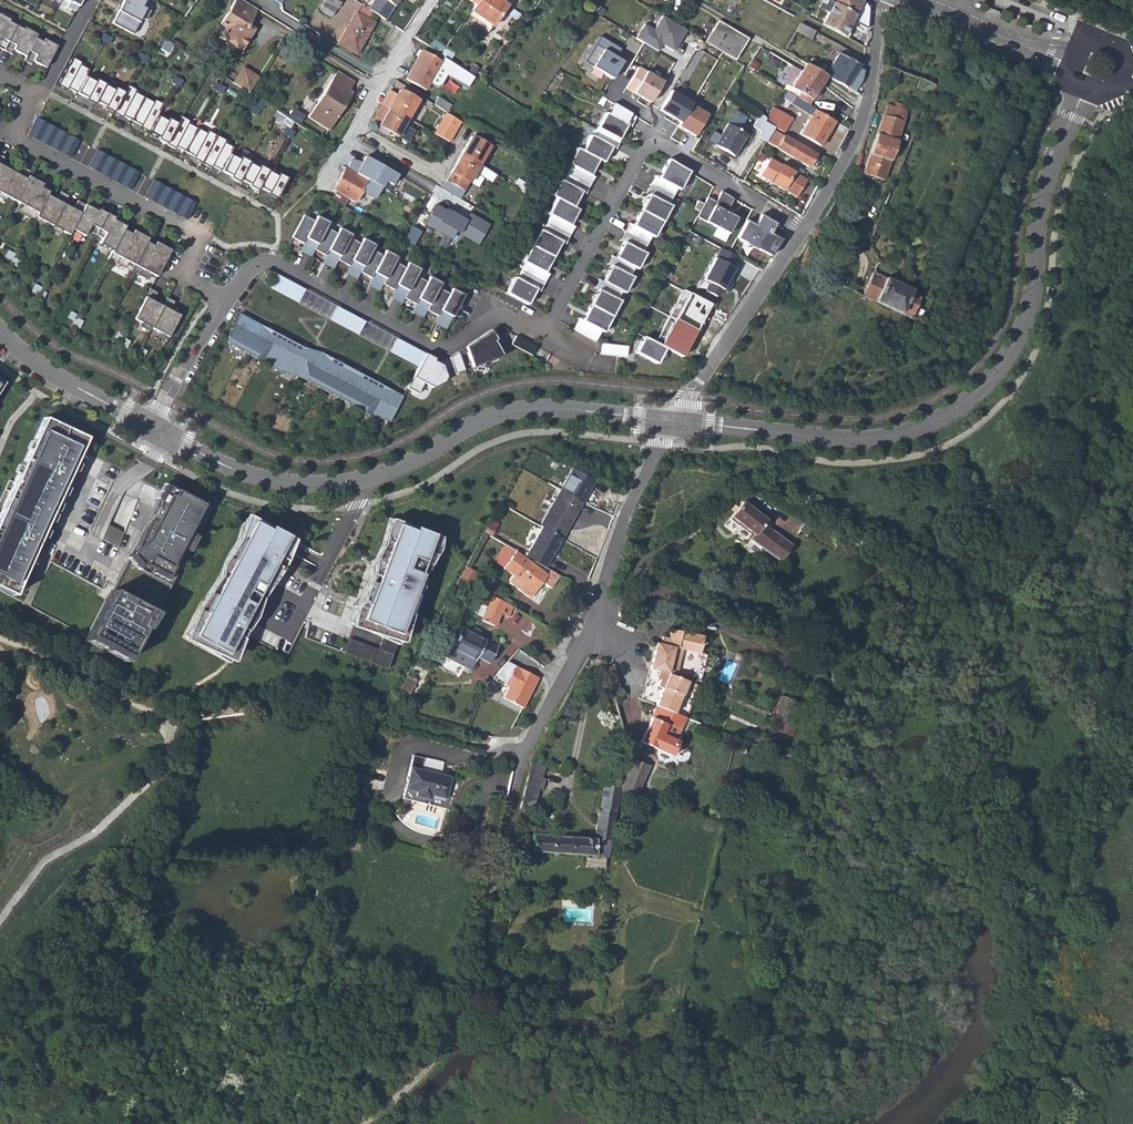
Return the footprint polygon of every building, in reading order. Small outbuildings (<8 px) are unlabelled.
[(68,1),(65,6),(74,11),(80,0),(66,0),(68,1)] [(117,11),(111,23),(132,34),(138,21),(140,17),(145,19),(150,10),(141,6),(144,0),(122,0),(117,11)] [(252,34),(246,30),(249,25),(259,10),(244,0),(236,0),(233,4),(236,6),(233,10),(230,8),(224,19),(231,23),(225,32),(230,36),(229,38),(237,43),(239,41),(241,43),(246,43),(252,34)] [(325,4),(338,13),(342,5),(334,0),(328,0),(325,4)] [(398,0),(374,0),(368,10),(385,21),(398,0)] [(498,0),(477,0),(474,5),(469,11),(491,26),(506,6),(498,0)] [(833,3),(832,2),(820,25),(842,36),(850,21),(854,23),(863,28),(866,30),(868,9),(862,0),(835,0),(833,3)] [(325,6),(321,13),(333,20),(337,14),(325,6)] [(516,27),(519,29),(526,20),(511,9),(507,14),(519,23),(516,27)] [(472,21),(487,32),(491,26),(469,11),(467,14),(474,19),(472,21)] [(0,15),(0,49),(2,50),(15,25),(7,21),(8,19),(0,15)] [(357,15),(338,45),(352,54),(357,46),(360,48),(375,26),(357,15)] [(747,39),(717,21),(704,42),(734,60),(747,39)] [(854,23),(850,21),(842,36),(846,38),(854,23)] [(809,40),(814,32),(799,24),(794,32),(809,40)] [(22,29),(15,25),(2,50),(10,54),(12,50),(24,56),(35,35),(36,34),(23,27),(22,29)] [(246,30),(252,34),(255,29),(249,25),(246,30)] [(55,46),(35,35),(24,56),(22,60),(30,64),(31,61),(44,68),(55,46)] [(582,64),(610,81),(620,64),(613,60),(618,52),(598,39),(582,64)] [(431,46),(441,53),(443,49),(433,42),(431,46)] [(421,50),(405,78),(424,90),(441,61),(421,50)] [(837,54),(824,75),(825,76),(839,84),(851,95),(859,81),(852,77),(858,67),(837,54)] [(81,62),(72,57),(57,85),(66,90),(67,88),(76,93),(85,77),(89,70),(80,65),(81,62)] [(806,61),(804,64),(817,71),(820,65),(811,59),(809,62),(806,61)] [(817,71),(804,64),(796,78),(793,84),(791,82),(789,84),(784,81),(784,83),(791,88),(800,93),(797,98),(808,105),(825,76),(824,75),(817,71)] [(885,71),(898,77),(901,71),(887,65),(885,71)] [(692,72),(701,78),(705,72),(695,67),(692,72)] [(240,70),(231,82),(235,85),(248,93),(258,78),(244,68),(240,70)] [(348,91),(353,84),(337,73),(308,119),(328,132),(352,94),(348,91)] [(630,95),(647,105),(660,84),(643,74),(630,95)] [(94,82),(85,77),(76,93),(89,100),(88,102),(93,105),(95,101),(104,84),(95,79),(94,82)] [(915,88),(929,94),(933,85),(919,79),(915,88)] [(113,89),(104,84),(95,101),(107,108),(107,110),(112,113),(124,92),(115,87),(113,89)] [(136,90),(127,85),(124,92),(112,113),(121,118),(122,115),(131,121),(144,97),(134,92),(136,90)] [(791,88),(788,93),(795,97),(797,98),(800,93),(791,88)] [(675,129),(691,139),(704,118),(688,108),(689,106),(669,94),(657,113),(677,126),(675,129)] [(153,102),(144,97),(131,121),(140,126),(139,128),(148,132),(157,116),(163,105),(154,100),(153,102)] [(438,97),(432,104),(445,113),(446,113),(450,106),(438,97)] [(813,111),(814,108),(808,105),(797,98),(795,97),(791,104),(810,116),(799,134),(820,146),(833,123),(813,111)] [(375,123),(409,143),(415,132),(403,125),(407,118),(381,103),(373,117),(375,123)] [(884,106),(882,115),(898,120),(901,112),(884,106)] [(619,111),(611,107),(607,115),(605,114),(596,130),(604,134),(617,141),(625,125),(626,125),(615,119),(619,111)] [(764,121),(768,124),(776,110),(772,107),(764,120),(764,121)] [(792,118),(776,110),(768,124),(774,128),(783,133),(792,118)] [(633,120),(619,111),(615,119),(626,125),(625,125),(629,127),(633,120)] [(445,113),(434,133),(448,142),(459,122),(446,113),(445,113)] [(725,127),(713,147),(733,159),(745,139),(736,133),(743,120),(733,114),(725,127)] [(761,148),(765,142),(772,131),(774,128),(768,124),(764,121),(764,120),(764,117),(759,114),(749,132),(756,137),(752,142),(761,148)] [(882,115),(863,173),(883,180),(903,121),(898,120),(882,115)] [(166,121),(157,116),(148,132),(161,139),(160,141),(166,144),(177,123),(168,118),(166,121)] [(189,121),(180,116),(177,123),(166,144),(174,149),(176,147),(185,152),(197,128),(188,123),(189,121)] [(80,140),(37,118),(28,135),(70,157),(80,140)] [(546,125),(541,134),(546,137),(551,129),(546,125)] [(207,133),(197,128),(185,152),(194,156),(193,159),(202,163),(217,135),(208,131),(207,133)] [(604,134),(596,130),(592,138),(589,136),(580,152),(598,161),(602,163),(611,148),(600,142),(604,134)] [(765,142),(808,168),(815,157),(772,131),(765,142)] [(617,141),(604,134),(600,142),(611,148),(614,150),(619,142),(617,141)] [(226,140),(217,135),(202,163),(211,168),(212,166),(221,171),(230,155),(234,148),(224,142),(226,140)] [(488,146),(471,136),(460,155),(477,165),(488,146)] [(436,137),(431,147),(440,152),(446,143),(436,137)] [(589,176),(598,161),(580,152),(576,149),(567,165),(570,167),(566,175),(574,179),(578,171),(589,177),(589,176)] [(139,173),(97,150),(88,167),(130,190),(139,173)] [(239,159),(230,155),(221,171),(234,178),(233,180),(238,182),(240,179),(248,163),(249,162),(240,157),(239,159)] [(477,165),(460,155),(450,172),(445,181),(463,191),(473,172),(477,165)] [(808,168),(817,172),(824,161),(815,157),(808,168)] [(689,171),(667,159),(657,178),(657,179),(668,185),(664,193),(671,197),(676,189),(678,190),(689,171)] [(757,178),(793,201),(804,183),(768,161),(757,178)] [(248,163),(240,179),(252,186),(251,188),(257,191),(259,187),(267,171),(268,170),(259,165),(257,168),(248,163)] [(494,175),(477,165),(473,172),(489,182),(494,175)] [(8,170),(0,185),(0,194),(13,201),(26,176),(29,171),(21,167),(17,175),(8,170)] [(360,191),(372,199),(379,189),(345,168),(332,189),(353,202),(360,191)] [(276,176),(267,171),(259,187),(271,194),(270,196),(276,199),(287,178),(278,173),(276,176)] [(578,171),(574,179),(589,187),(593,178),(589,176),(589,177),(578,171)] [(529,172),(526,177),(532,181),(535,175),(529,172)] [(574,179),(566,175),(562,182),(559,181),(550,197),(555,200),(572,208),(580,193),(581,192),(570,187),(574,179)] [(41,184),(26,176),(13,201),(27,208),(23,216),(31,221),(34,217),(45,195),(47,192),(39,187),(41,184)] [(657,178),(653,176),(648,185),(664,193),(668,185),(657,179),(657,178)] [(589,187),(574,179),(570,187),(581,192),(580,193),(584,195),(589,187)] [(196,203),(153,180),(144,197),(187,220),(196,203)] [(459,198),(463,191),(445,181),(441,188),(459,198)] [(664,193),(648,185),(644,193),(648,195),(659,201),(664,193)] [(55,200),(45,195),(34,217),(50,226),(62,204),(67,195),(59,192),(55,200)] [(699,218),(731,235),(739,219),(728,213),(726,212),(729,206),(732,207),(736,199),(724,192),(718,202),(710,198),(699,218)] [(664,193),(659,201),(648,195),(640,211),(662,222),(670,207),(667,205),(671,197),(664,193)] [(555,200),(547,215),(550,217),(546,225),(553,229),(558,221),(569,227),(569,226),(577,211),(572,208),(555,200)] [(72,209),(62,204),(50,226),(67,235),(70,229),(84,204),(76,201),(72,209)] [(96,211),(84,204),(70,229),(83,236),(86,231),(94,234),(101,220),(94,216),(96,211)] [(423,223),(450,239),(455,230),(478,243),(488,225),(469,214),(465,221),(445,209),(444,211),(434,205),(423,223)] [(105,213),(97,209),(96,211),(94,216),(101,220),(105,213)] [(748,219),(755,222),(759,213),(751,210),(748,219)] [(662,222),(640,211),(632,226),(632,227),(643,232),(638,241),(646,245),(651,236),(653,238),(662,222)] [(113,218),(105,213),(101,220),(109,224),(111,219),(112,220),(113,218)] [(770,232),(776,221),(761,214),(756,224),(746,219),(737,238),(771,254),(780,237),(770,232)] [(314,221),(303,216),(291,238),(302,244),(306,237),(311,240),(310,242),(317,245),(326,227),(328,223),(325,221),(316,217),(314,221)] [(122,230),(124,226),(112,220),(111,219),(109,224),(101,220),(94,234),(101,238),(98,244),(111,251),(122,230)] [(569,227),(558,221),(553,229),(568,236),(573,228),(569,226),(569,227)] [(632,226),(628,224),(623,233),(638,241),(643,232),(632,227),(632,226)] [(553,229),(546,225),(541,233),(538,231),(530,247),(552,258),(560,243),(549,237),(553,229)] [(337,233),(326,227),(317,245),(314,250),(325,256),(329,249),(334,252),(333,254),(339,257),(349,238),(351,235),(347,233),(339,229),(337,233)] [(568,236),(553,229),(549,237),(560,243),(564,245),(568,236)] [(130,234),(122,230),(111,251),(106,259),(115,264),(118,257),(132,265),(145,242),(146,238),(132,230),(130,234)] [(638,241),(623,233),(619,241),(623,243),(634,249),(638,241)] [(360,244),(349,238),(339,257),(337,261),(348,267),(352,260),(357,263),(356,264),(362,267),(372,250),(374,245),(370,244),(362,239),(360,244)] [(646,245),(638,241),(634,249),(623,243),(615,259),(626,264),(634,268),(636,270),(645,254),(642,253),(646,245)] [(152,246),(145,242),(132,265),(129,271),(137,275),(140,269),(154,277),(169,250),(154,243),(152,246)] [(552,258),(530,247),(523,261),(525,263),(520,272),(528,276),(533,267),(544,273),(544,272),(552,258)] [(362,267),(360,273),(371,279),(375,272),(380,275),(379,276),(385,279),(394,262),(397,257),(393,255),(385,251),(382,256),(372,250),(362,267)] [(723,250),(706,280),(712,284),(708,292),(718,297),(722,296),(725,291),(727,292),(731,285),(729,283),(736,269),(734,268),(739,259),(723,250)] [(812,256),(805,252),(797,265),(797,266),(804,269),(812,256)] [(615,259),(610,256),(606,265),(610,267),(610,266),(621,272),(626,264),(615,259)] [(401,288),(408,291),(416,276),(419,269),(415,268),(407,263),(405,268),(394,262),(385,279),(382,285),(394,291),(397,284),(402,286),(401,288)] [(629,276),(634,268),(626,264),(621,272),(610,266),(610,267),(602,282),(613,288),(621,292),(624,294),(632,278),(629,276)] [(544,273),(533,267),(528,276),(543,284),(548,274),(544,272),(544,273)] [(264,271),(258,282),(297,303),(304,290),(271,272),(268,271),(264,271)] [(528,276),(520,272),(517,279),(514,277),(505,293),(527,305),(535,289),(524,283),(528,276)] [(920,295),(872,273),(865,287),(861,296),(910,318),(920,295)] [(426,282),(416,276),(408,291),(404,299),(415,304),(419,298),(424,300),(423,302),(429,305),(438,288),(441,283),(437,281),(429,277),(426,282)] [(543,284),(528,276),(524,283),(535,289),(539,291),(543,284)] [(602,282),(598,280),(593,288),(597,291),(598,290),(609,296),(613,288),(602,282)] [(449,294),(438,288),(429,305),(426,310),(438,317),(441,310),(446,312),(445,314),(451,317),(463,295),(459,293),(451,289),(449,294)] [(597,291),(589,306),(611,317),(619,302),(617,300),(621,292),(613,288),(609,296),(598,290),(597,291)] [(155,293),(148,289),(132,319),(149,328),(161,306),(151,301),(155,293)] [(336,307),(304,290),(297,303),(329,320),(336,307)] [(173,302),(165,298),(161,306),(149,328),(166,337),(178,316),(168,310),(173,302)] [(611,317),(589,306),(581,321),(592,327),(587,337),(595,341),(600,331),(603,333),(611,317)] [(365,322),(336,307),(329,320),(357,335),(365,322)] [(302,346),(239,313),(226,337),(224,341),(286,374),(306,381),(371,416),(389,421),(402,397),(321,353),(302,346)] [(581,321),(577,319),(572,329),(587,337),(592,327),(581,321)] [(396,339),(365,322),(357,335),(389,353),(396,339)] [(496,340),(491,330),(465,347),(478,370),(503,356),(494,341),(496,340)] [(666,349),(644,337),(635,353),(657,365),(666,349)] [(425,354),(396,339),(389,353),(418,368),(425,354)] [(617,346),(600,344),(599,354),(616,356),(617,346)] [(625,347),(617,346),(616,356),(624,357),(625,347)] [(452,356),(448,358),(454,374),(464,371),(458,352),(452,356)] [(418,368),(406,388),(417,394),(423,383),(431,388),(443,382),(445,377),(441,366),(432,361),(434,359),(430,357),(425,354),(418,368)] [(42,416),(0,506),(0,584),(13,590),(85,436),(42,416)] [(209,508),(165,485),(85,635),(83,640),(123,661),(125,657),(149,611),(153,613),(209,508)] [(544,567),(582,502),(560,490),(539,526),(541,527),(527,552),(524,556),(544,567)] [(770,525),(740,499),(727,516),(750,533),(749,537),(779,561),(790,545),(767,528),(770,525)] [(291,539),(251,517),(187,636),(228,657),(291,539)] [(436,536),(394,520),(355,622),(383,633),(377,650),(348,639),(343,652),(386,669),(436,536)] [(109,524),(102,537),(118,545),(125,532),(109,524)] [(295,544),(288,562),(315,572),(322,553),(295,544)] [(535,591),(542,581),(550,570),(544,567),(524,556),(523,555),(516,551),(515,550),(503,568),(512,574),(535,591)] [(542,581),(550,586),(558,575),(550,570),(542,581)] [(508,583),(529,599),(535,591),(512,574),(507,579),(508,583)] [(922,596),(927,590),(928,589),(920,583),(914,590),(922,596)] [(0,584),(0,589),(11,594),(13,590),(0,584)] [(922,596),(927,600),(932,594),(927,590),(922,596)] [(494,626),(501,610),(502,606),(492,601),(483,621),(494,626)] [(656,643),(649,668),(659,671),(662,671),(662,669),(665,670),(665,668),(667,670),(668,669),(674,671),(675,668),(666,666),(669,654),(677,656),(680,644),(697,646),(700,629),(669,626),(668,636),(667,642),(661,642),(656,641),(656,643)] [(480,632),(473,628),(470,633),(460,628),(445,657),(462,666),(466,658),(468,654),(475,658),(476,657),(489,662),(498,644),(486,638),(484,641),(478,637),(480,632)] [(666,666),(675,668),(677,656),(669,654),(666,666)] [(538,678),(507,661),(491,678),(508,687),(502,698),(522,708),(538,678)] [(604,666),(609,682),(618,680),(613,664),(604,666)] [(662,688),(673,692),(681,696),(685,687),(696,692),(698,686),(674,676),(676,672),(674,671),(668,669),(667,670),(665,668),(665,670),(662,669),(662,671),(659,671),(657,677),(660,679),(658,686),(662,688)] [(674,713),(681,696),(673,692),(662,688),(655,705),(672,712),(674,713)] [(407,697),(397,692),(397,693),(394,699),(404,704),(407,697)] [(780,694),(773,713),(772,716),(780,719),(788,697),(780,694)] [(780,719),(790,723),(798,701),(788,697),(780,719)] [(669,720),(672,712),(655,705),(640,741),(670,754),(682,726),(669,720)] [(768,727),(790,735),(794,725),(790,723),(780,719),(772,716),(768,727)] [(763,746),(774,750),(776,745),(765,741),(763,746)] [(540,780),(544,762),(544,761),(534,757),(529,766),(523,788),(517,813),(529,816),(531,809),(533,810),(538,788),(541,788),(544,780),(540,780)] [(619,789),(636,796),(637,793),(649,766),(632,758),(619,789)] [(637,793),(660,802),(674,771),(652,761),(649,766),(637,793)] [(416,796),(426,799),(428,794),(431,794),(446,798),(451,778),(409,768),(404,788),(416,791),(416,796)] [(608,856),(619,789),(614,787),(603,783),(595,838),(533,833),(532,850),(608,856)] [(668,815),(686,822),(689,813),(682,811),(671,807),(668,815)] [(518,840),(511,838),(508,849),(515,850),(518,840)]
